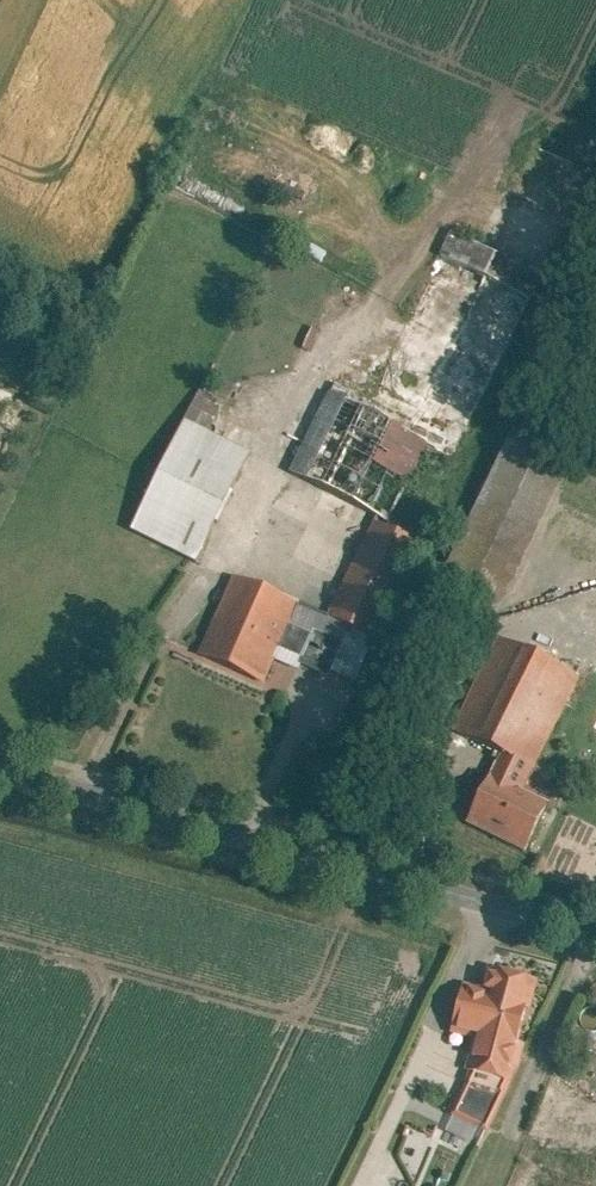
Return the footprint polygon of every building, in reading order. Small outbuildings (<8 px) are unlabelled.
[(454,456),(542,280),(453,235),(394,352),(437,373),(407,432),(431,444),(454,456)] [(184,420),(206,431),(221,400),(199,389),(184,420)] [(329,393),(291,469),(393,521),(431,444),(407,432),(329,393)] [(206,431),(184,420),(131,527),(195,559),(249,452),(206,431)] [(495,608),(554,473),(493,446),(434,581),(495,608)] [(414,540),(369,520),(326,616),(372,636),(414,540)] [(234,577),(200,653),(265,681),(298,605),(234,577)] [(302,605),(279,657),(328,678),(332,668),(353,678),(372,636),(326,616),(302,605)] [(580,676),(498,637),(453,731),(501,754),(535,770),(580,676)] [(535,770),(501,754),(491,775),(525,792),(535,770)] [(468,823),(524,850),(547,802),(525,792),(491,775),(468,823)] [(461,987),(450,1028),(476,1035),(467,1069),(509,1080),(513,1066),(519,1067),(525,1043),(519,1042),(535,978),(485,966),(478,992),(461,987)] [(509,1080),(467,1069),(450,1108),(488,1127),(509,1080)]
